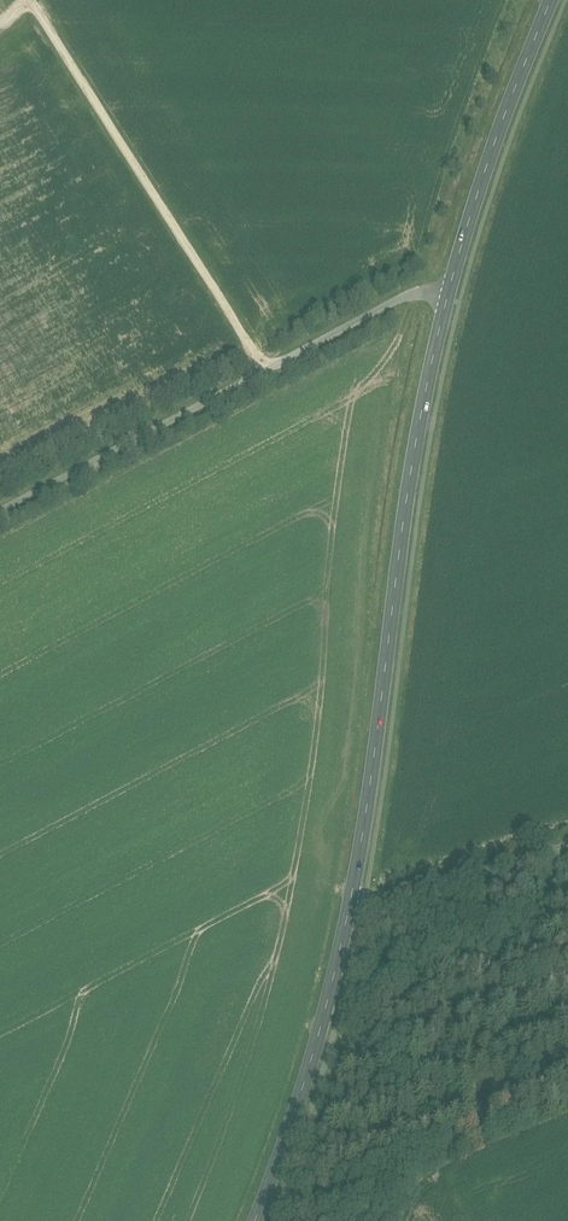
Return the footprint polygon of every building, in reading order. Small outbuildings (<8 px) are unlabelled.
[(358,808),(352,840),(359,842),(364,809),(358,808)]
